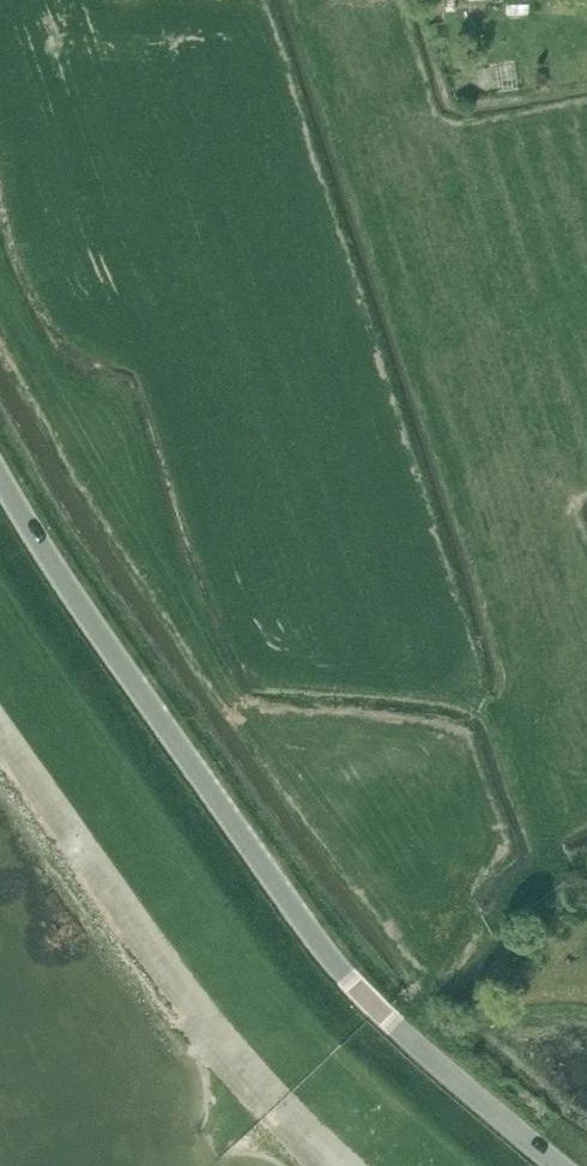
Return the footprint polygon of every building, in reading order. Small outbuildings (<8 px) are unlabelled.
[(431,11),(445,10),(444,0),(430,0),(431,11)]
